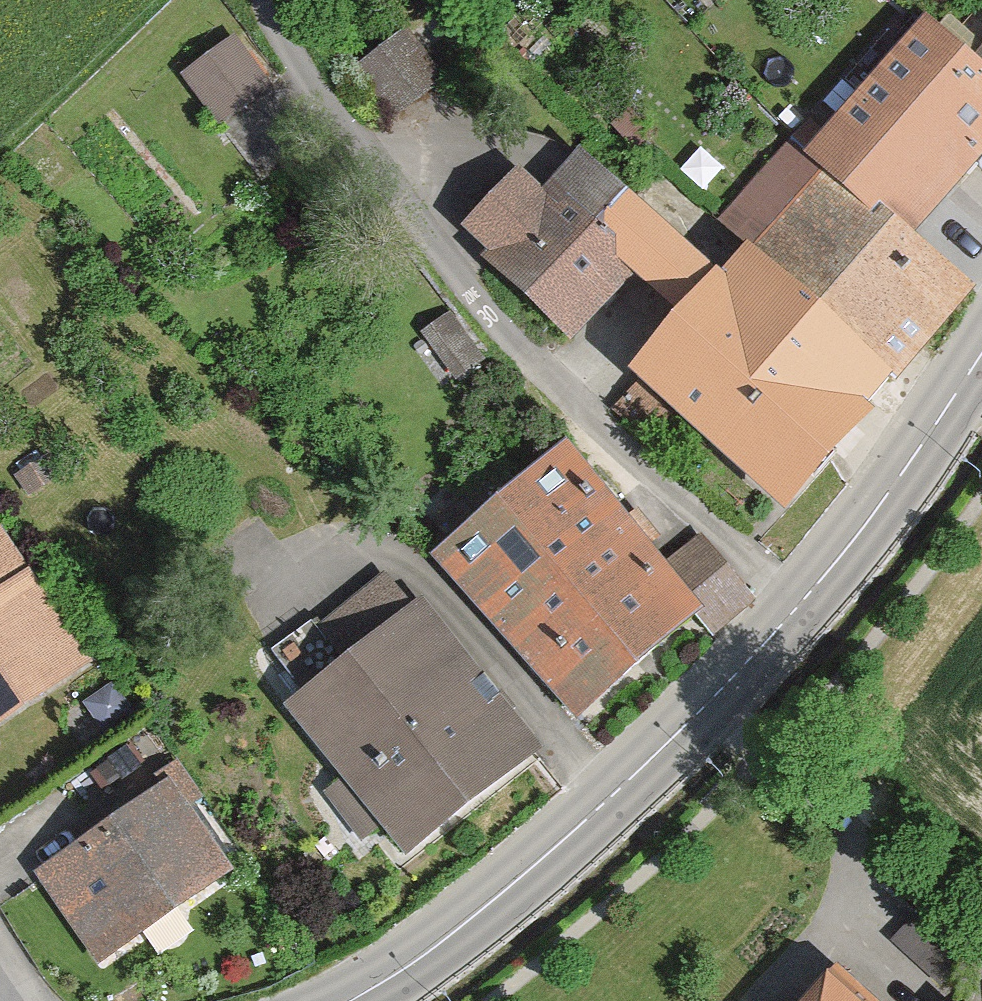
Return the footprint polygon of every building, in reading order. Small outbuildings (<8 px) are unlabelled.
[(956,54),(915,16),(804,135),(908,231),(981,151),(981,75),(956,54)] [(460,18),(428,42),(443,62),(475,38),(460,18)] [(956,54),(981,75),(981,25),(956,54)] [(402,29),(353,69),(391,115),(441,75),(402,29)] [(272,88),(230,31),(172,74),(215,131),(272,88)] [(908,231),(804,135),(796,129),(712,220),(894,387),(978,296),(908,231)] [(894,387),(712,220),(696,204),(668,234),(572,145),(467,258),(566,350),(625,286),(654,313),(607,364),(626,381),(603,406),(647,446),(669,421),(773,517),(866,416),(894,387)] [(552,445),(427,548),(569,718),(694,615),(716,640),(758,606),(694,529),(652,564),(552,445)] [(26,566),(0,528),(0,584),(26,566)] [(88,658),(26,566),(0,584),(0,718),(88,658)] [(539,748),(419,595),(410,601),(385,569),(315,623),(313,620),(271,652),(299,687),(280,701),(337,774),(317,789),(362,846),(381,831),(400,856),(539,748)] [(162,780),(32,868),(97,963),(228,875),(175,797),(193,785),(176,759),(157,772),(162,780)] [(829,947),(779,1000),(888,1000),(829,947)]
